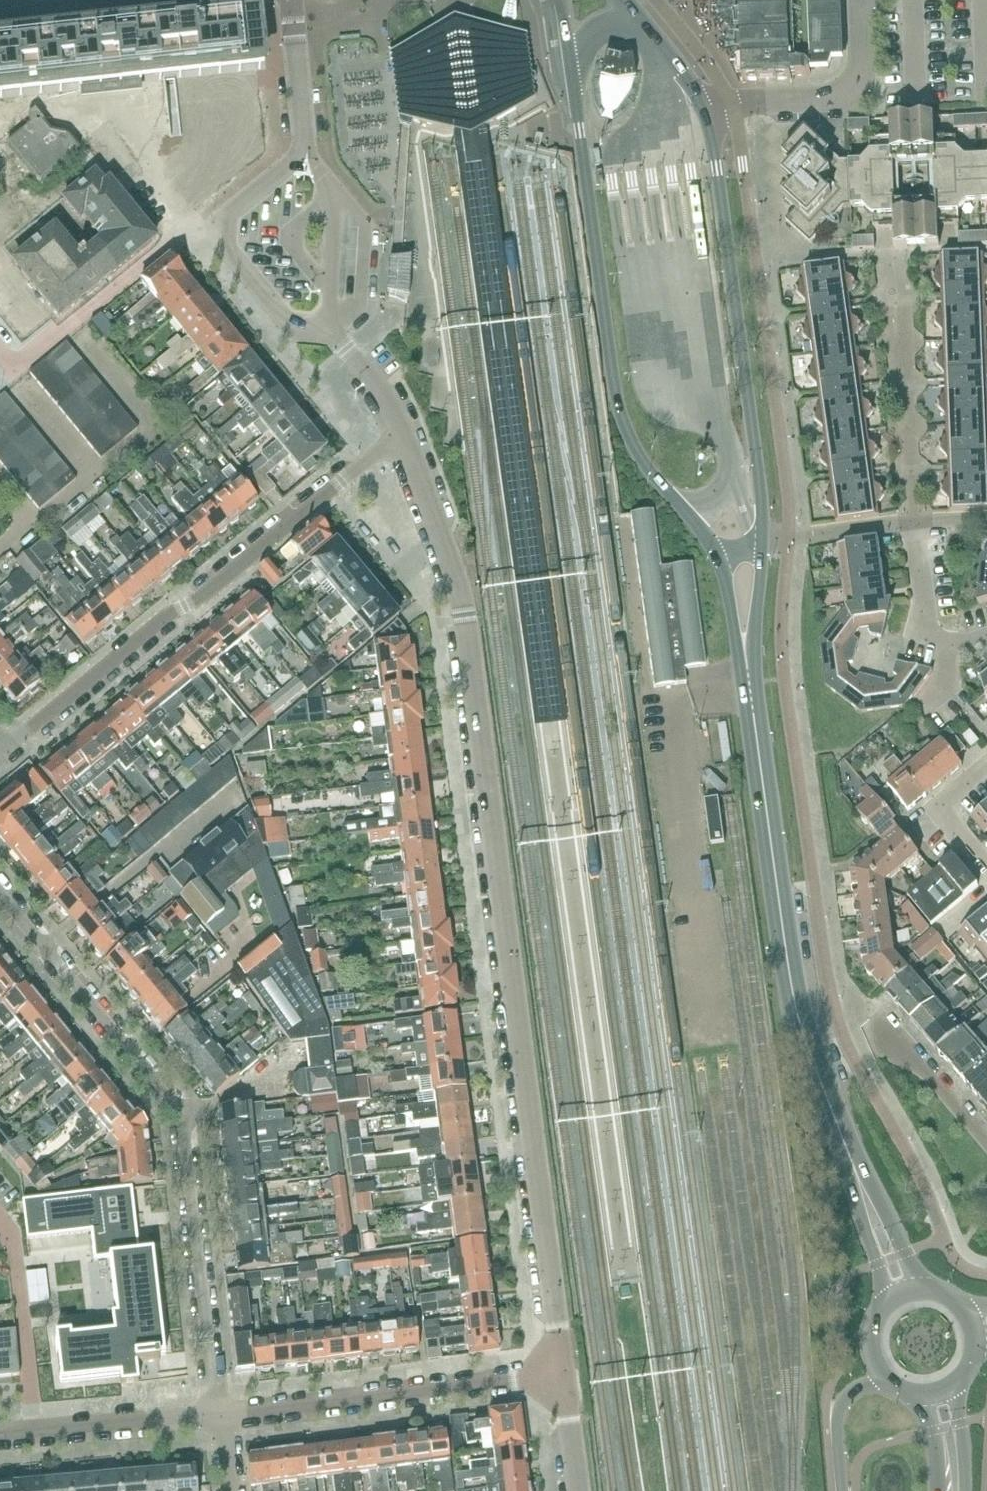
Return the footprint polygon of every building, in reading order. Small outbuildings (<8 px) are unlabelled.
[(743,83),(792,80),(792,78),(807,77),(810,76),(810,72),(828,71),(828,56),(842,55),(840,0),(740,0),(743,83)] [(0,97),(0,98),(1,98),(2,98),(20,96),(22,96),(22,95),(40,93),(41,94),(42,94),(42,93),(60,91),(60,92),(62,92),(62,90),(80,88),(80,90),(82,89),(81,88),(100,86),(100,87),(101,87),(101,86),(120,84),(120,85),(121,85),(121,84),(140,82),(140,83),(141,83),(141,82),(160,80),(160,81),(161,80),(161,79),(175,78),(180,77),(180,78),(181,78),(181,77),(199,75),(200,76),(201,76),(201,75),(219,73),(219,74),(221,74),(221,73),(239,71),(239,72),(241,72),(240,71),(253,69),(259,69),(259,70),(260,70),(260,68),(264,68),(258,12),(254,13),(254,11),(252,12),(253,13),(234,15),(234,14),(232,14),(233,15),(214,17),(214,16),(213,16),(213,17),(194,19),(194,18),(193,18),(193,19),(175,21),(174,20),(173,21),(173,22),(155,24),(155,23),(153,23),(153,24),(135,26),(135,25),(133,25),(133,26),(115,28),(115,27),(113,27),(113,28),(95,30),(95,29),(93,29),(94,30),(75,33),(75,32),(74,32),(74,33),(55,35),(55,34),(54,34),(54,35),(36,37),(35,36),(34,36),(34,37),(16,39),(16,38),(14,38),(14,39),(0,41),(0,97)] [(527,38),(527,36),(525,36),(473,23),(457,18),(454,18),(437,27),(391,53),(389,55),(389,57),(390,57),(398,116),(397,117),(397,119),(399,119),(399,126),(401,126),(406,127),(411,128),(412,128),(413,122),(453,132),(471,136),(486,128),(504,118),(536,100),(536,97),(533,96),(531,84),(536,82),(535,75),(530,74),(525,39),(527,38)] [(622,60),(615,58),(606,56),(603,69),(602,70),(600,80),(601,80),(600,86),(603,108),(606,113),(616,112),(630,94),(633,81),(635,81),(632,59),(622,60)] [(39,107),(35,102),(20,114),(24,122),(0,141),(0,146),(38,194),(81,158),(89,152),(69,127),(58,130),(39,107)] [(965,128),(976,128),(976,116),(965,117),(965,128)] [(986,128),(986,125),(986,116),(976,116),(976,128),(986,128)] [(954,129),(965,128),(965,117),(954,117),(954,129)] [(938,225),(960,224),(959,212),(968,203),(979,202),(977,158),(966,159),(956,150),(956,138),(935,139),(934,118),(890,120),(891,141),(869,141),(869,154),(861,163),(850,163),(852,207),(864,207),(873,215),(873,228),(896,227),(896,246),(939,244),(938,225)] [(849,133),(871,132),(870,120),(848,121),(849,133)] [(486,128),(471,136),(453,132),(454,138),(456,149),(534,728),(551,726),(568,724),(488,145),(487,138),(486,128)] [(850,163),(841,163),(806,131),(783,155),(795,166),(784,177),(796,188),(785,199),(797,210),(786,222),(811,244),(845,208),(852,207),(850,163)] [(540,146),(543,134),(537,132),(534,144),(540,146)] [(977,158),(979,202),(986,202),(986,158),(977,158)] [(109,185),(105,188),(95,175),(63,201),(81,222),(85,219),(104,243),(99,247),(91,238),(78,249),(82,254),(78,258),(55,231),(14,264),(57,316),(59,319),(155,240),(136,218),(138,217),(129,207),(127,207),(109,185)] [(959,245),(970,245),(970,233),(959,233),(959,245)] [(970,245),(981,245),(981,233),(970,233),(970,245)] [(853,250),(875,249),(875,237),(853,238),(853,250)] [(986,340),(986,309),(986,300),(986,295),(986,287),(986,286),(986,268),(985,266),(984,255),(940,256),(940,268),(931,278),(930,278),(930,279),(931,279),(941,289),(942,297),(942,302),(942,311),(933,321),(932,321),(932,322),(933,322),(943,331),(943,342),(986,340)] [(175,260),(171,260),(170,259),(141,282),(151,295),(116,324),(122,331),(138,318),(185,279),(186,279),(179,270),(180,267),(175,260)] [(387,295),(409,299),(412,259),(389,261),(387,295)] [(813,354),(857,348),(855,337),(864,326),(865,326),(864,325),(853,317),(851,306),(850,295),(858,284),(859,284),(859,283),(858,283),(847,274),(845,263),(801,269),(803,281),(795,292),(794,292),(794,293),(795,293),(806,301),(807,311),(809,323),(800,334),(800,335),(801,335),(812,343),(813,354)] [(197,288),(192,288),(185,279),(138,318),(143,324),(156,314),(157,315),(164,309),(172,320),(203,295),(197,288)] [(208,308),(209,302),(203,295),(172,320),(188,338),(215,316),(208,308)] [(222,325),(215,316),(188,338),(181,344),(171,352),(157,363),(165,372),(195,347),(203,356),(233,332),(227,325),(222,325)] [(192,398),(218,376),(246,353),(238,344),(239,339),(233,332),(203,356),(195,363),(205,375),(186,391),(192,398)] [(171,352),(181,344),(176,337),(166,346),(171,352)] [(943,342),(944,352),(934,363),(934,364),(945,373),(945,383),(945,395),(936,405),(935,405),(935,406),(936,406),(946,416),(947,426),(986,425),(986,340),(943,342)] [(56,367),(74,352),(67,343),(48,358),(56,367)] [(857,348),(813,354),(815,364),(806,375),(805,375),(806,377),(817,385),(818,393),(820,407),(812,418),(811,418),(811,419),(812,419),(823,427),(825,437),(868,431),(867,421),(875,410),(876,410),(876,409),(875,409),(864,400),(863,389),(861,379),(870,368),(870,366),(869,367),(858,358),(857,348)] [(63,376),(81,360),(74,352),(56,367),(63,376)] [(254,358),(250,358),(248,356),(217,382),(227,394),(217,402),(223,409),(233,401),(264,375),(257,367),(258,363),(254,358)] [(37,382),(56,367),(48,358),(30,373),(37,382)] [(70,384),(88,369),(81,360),(63,376),(70,384)] [(44,391),(63,376),(56,367),(37,382),(44,391)] [(77,393),(95,378),(88,369),(70,384),(77,393)] [(219,442),(238,427),(279,394),(272,385),(273,382),(269,376),(265,376),(264,375),(233,401),(242,412),(214,437),(219,442)] [(51,400),(70,384),(63,376),(44,391),(51,400)] [(84,402),(102,386),(95,378),(77,393),(84,402)] [(58,408),(77,393),(70,384),(51,400),(58,408)] [(91,410),(110,395),(102,386),(84,402),(91,410)] [(66,417),(84,402),(77,393),(58,408),(66,417)] [(12,403),(5,394),(0,398),(0,413),(12,403)] [(289,402),(285,402),(279,394),(238,427),(244,433),(254,425),(263,437),(294,412),(292,410),(293,407),(289,402)] [(98,419),(117,404),(110,395),(91,410),(98,419)] [(73,425),(91,410),(84,402),(66,417),(73,425)] [(19,411),(12,403),(0,413),(0,425),(1,427),(19,411)] [(105,427),(124,412),(117,404),(98,419),(105,427)] [(178,429),(194,416),(186,407),(181,412),(171,420),(174,425),(178,429)] [(80,434),(98,419),(91,410),(73,425),(80,434)] [(8,435),(27,420),(19,411),(1,427),(8,435)] [(113,436),(131,421),(124,412),(105,427),(113,436)] [(263,468),(269,463),(309,431),(303,423),(304,419),(299,414),(295,414),(294,412),(263,437),(273,448),(263,456),(264,457),(258,462),(263,468)] [(87,443),(105,427),(98,419),(80,434),(87,443)] [(15,444),(34,428),(27,420),(8,435),(15,444)] [(120,445),(138,429),(131,421),(113,436),(120,445)] [(185,444),(186,445),(200,432),(193,423),(178,435),(185,444)] [(947,426),(947,437),(938,447),(937,447),(937,448),(938,448),(948,457),(948,469),(949,479),(939,489),(939,491),(949,500),(950,512),(986,510),(986,425),(947,426)] [(8,435),(1,427),(0,427),(0,442),(8,435)] [(94,451),(113,436),(105,427),(87,443),(94,451)] [(22,452),(41,437),(34,428),(15,444),(22,452)] [(319,439),(315,438),(309,431),(269,463),(263,468),(250,479),(266,498),(276,489),(266,477),(290,458),(299,470),(301,468),(306,474),(316,467),(311,461),(324,450),(323,448),(324,444),(319,439)] [(868,431),(825,437),(826,448),(818,459),(817,459),(817,460),(818,460),(829,469),(830,477),(832,490),(823,501),(823,503),(823,502),(835,511),(836,522),(880,516),(878,505),(887,494),(887,492),(876,484),(874,473),(873,463),(881,451),(882,451),(881,450),(870,442),(868,431)] [(226,450),(237,441),(230,433),(220,442),(226,450)] [(15,444),(8,435),(0,442),(0,456),(15,444)] [(170,456),(185,444),(178,435),(164,447),(170,456)] [(101,460),(120,445),(113,436),(94,451),(101,460)] [(29,461),(48,446),(41,437),(22,452),(29,461)] [(22,452),(15,444),(0,456),(0,463),(4,468),(22,452)] [(37,470),(55,454),(48,446),(29,461),(37,470)] [(171,456),(170,456),(164,447),(149,459),(157,468),(171,456)] [(11,476),(29,461),(22,452),(4,468),(11,476)] [(44,478),(62,463),(55,454),(37,470),(44,478)] [(142,480),(156,468),(149,459),(134,471),(142,480)] [(18,485),(37,470),(29,461),(11,476),(18,485)] [(250,479),(263,468),(258,462),(245,473),(250,479)] [(51,487),(69,472),(62,463),(44,478),(51,487)] [(239,477),(230,484),(214,465),(207,471),(243,514),(247,510),(251,510),(256,506),(255,504),(258,501),(239,477)] [(234,524),(238,521),(239,517),(243,514),(207,471),(204,467),(198,472),(209,485),(201,492),(229,526),(231,524),(234,524)] [(25,494),(44,478),(37,470),(18,485),(25,494)] [(58,496),(76,480),(69,472),(51,487),(58,496)] [(32,502),(51,487),(44,478),(25,494),(32,502)] [(214,538),(179,494),(168,483),(162,488),(188,519),(180,526),(200,550),(202,548),(205,548),(210,545),(210,542),(214,538)] [(39,511),(58,496),(51,487),(32,502),(39,511)] [(193,498),(185,489),(179,494),(214,538),(219,535),(222,534),(227,530),(227,527),(229,526),(201,492),(193,498)] [(92,507),(100,517),(99,515),(110,507),(102,498),(92,507)] [(180,526),(172,532),(145,499),(138,505),(185,562),(190,558),(193,558),(198,554),(198,551),(200,550),(180,526)] [(181,566),(185,562),(138,505),(131,510),(159,543),(151,549),(171,574),(173,572),(176,572),(181,568),(181,566)] [(85,528),(100,517),(92,507),(77,519),(85,528)] [(661,569),(654,516),(653,512),(631,515),(654,688),(686,684),(686,682),(684,669),(706,666),(692,565),(661,569)] [(85,528),(77,519),(65,529),(72,537),(84,527),(85,528)] [(324,523),(320,523),(319,522),(284,551),(293,562),(279,574),(269,563),(259,571),(274,590),(332,540),(328,535),(329,534),(328,532),(329,528),(324,523)] [(54,548),(66,537),(59,528),(46,539),(54,548)] [(135,546),(127,537),(121,542),(157,586),(161,582),(165,582),(169,578),(169,575),(171,574),(151,549),(143,539),(135,546)] [(841,567),(881,561),(878,539),(838,545),(841,567)] [(152,590),(157,586),(121,542),(114,548),(122,558),(114,565),(122,574),(143,597),(144,596),(147,596),(152,592),(152,590)] [(347,551),(344,552),(337,543),(293,580),(299,588),(312,577),(321,588),(352,562),(351,560),(352,556),(347,551)] [(46,571),(31,552),(30,552),(17,563),(33,582),(46,571)] [(114,621),(115,620),(119,620),(124,616),(123,613),(128,610),(92,566),(91,564),(82,554),(75,560),(93,582),(86,588),(94,597),(93,598),(114,621)] [(982,559),(978,604),(986,602),(986,562),(982,559)] [(122,574),(115,580),(99,561),(92,566),(128,610),(132,606),(135,606),(140,602),(141,599),(143,597),(122,574)] [(844,588),(884,582),(881,561),(841,567),(844,588)] [(358,564),(354,564),(352,562),(321,588),(330,598),(317,609),(323,616),(367,580),(361,572),(362,568),(358,564)] [(378,589),(374,588),(367,580),(323,616),(330,624),(343,614),(351,624),(383,598),(381,597),(382,593),(378,589)] [(887,603),(887,602),(884,582),(844,588),(847,609),(887,603)] [(13,591),(7,584),(0,590),(0,602),(10,594),(13,591)] [(93,598),(86,604),(70,585),(63,591),(68,596),(99,633),(104,630),(105,632),(113,625),(112,623),(114,621),(93,598)] [(84,646),(85,645),(89,644),(95,640),(95,637),(99,633),(68,596),(63,591),(56,596),(61,602),(64,605),(56,612),(64,622),(84,646)] [(271,617),(259,603),(251,593),(249,595),(245,594),(241,597),(242,601),(235,606),(263,639),(271,649),(278,644),(263,624),(271,617)] [(16,602),(10,594),(0,602),(0,615),(16,602)] [(279,621),(286,616),(270,597),(264,602),(279,621)] [(388,600),(384,600),(383,598),(351,624),(360,635),(348,645),(354,653),(398,617),(391,609),(392,605),(388,600)] [(883,638),(891,606),(892,601),(887,602),(887,603),(847,609),(860,629),(861,629),(870,627),(871,634),(883,638)] [(271,649),(263,639),(235,606),(229,611),(225,610),(221,613),(222,617),(220,619),(237,639),(240,643),(248,636),(264,655),(271,649)] [(859,630),(860,629),(847,609),(821,643),(856,652),(859,642),(853,637),(859,630)] [(31,622),(25,616),(0,636),(0,648),(31,622)] [(220,619),(218,620),(215,619),(211,622),(212,626),(205,631),(211,639),(241,675),(248,668),(233,650),(240,643),(237,639),(220,619)] [(32,622),(31,622),(0,648),(0,671),(17,657),(11,651),(29,637),(28,636),(37,628),(32,622)] [(308,629),(317,639),(325,632),(317,622),(308,629)] [(406,639),(405,632),(397,623),(366,649),(368,659),(376,658),(377,670),(414,665),(412,653),(408,653),(407,642),(406,642),(406,639)] [(309,657),(322,646),(308,629),(295,640),(309,657)] [(241,675),(211,639),(205,631),(198,637),(195,635),(189,640),(191,643),(189,644),(209,669),(218,662),(234,681),(241,675)] [(71,636),(61,644),(67,651),(66,652),(70,656),(81,647),(71,636)] [(53,650),(47,643),(22,664),(17,657),(0,671),(0,686),(4,691),(53,650)] [(854,663),(856,652),(821,643),(827,686),(848,674),(848,673),(846,664),(854,663)] [(66,652),(67,651),(61,644),(60,644),(53,650),(4,691),(9,697),(8,699),(12,704),(15,704),(16,705),(30,694),(32,696),(39,690),(36,688),(40,685),(34,678),(66,652)] [(198,678),(206,671),(186,647),(184,648),(180,647),(176,651),(177,655),(171,660),(207,703),(214,697),(198,678)] [(199,709),(207,703),(171,660),(164,665),(161,664),(157,667),(157,671),(155,672),(176,697),(184,690),(199,709)] [(324,667),(317,673),(323,680),(337,668),(331,661),(327,664),(326,665),(324,667)] [(933,671),(932,671),(897,662),(894,674),(900,678),(894,686),(893,686),(906,707),(933,671)] [(411,678),(415,678),(414,665),(377,670),(379,683),(371,684),(371,686),(362,688),(363,695),(413,689),(411,678)] [(980,670),(978,671),(985,693),(986,692),(986,665),(980,670)] [(307,692),(322,680),(314,670),(299,683),(305,690),(307,692)] [(154,674),(151,672),(146,676),(147,680),(140,685),(176,728),(184,722),(175,712),(183,705),(176,697),(155,672),(154,674)] [(856,681),(849,675),(848,674),(827,686),(862,713),(871,678),(861,675),(856,681)] [(883,688),(882,681),(871,678),(862,713),(906,707),(893,686),(892,687),(883,688)] [(281,691),(290,702),(305,690),(299,683),(296,679),(281,691)] [(169,734),(176,728),(140,685),(134,690),(131,689),(126,693),(127,696),(125,698),(145,722),(153,732),(161,725),(169,734)] [(308,702),(322,700),(321,687),(307,698),(307,702),(308,702)] [(419,699),(414,699),(413,689),(363,695),(364,702),(374,701),(374,703),(381,702),(383,716),(420,711),(419,699)] [(275,715),(290,702),(281,691),(266,705),(275,715)] [(153,732),(145,722),(125,698),(110,710),(132,736),(139,744),(146,738),(161,756),(168,750),(153,732)] [(276,729),(310,725),(308,702),(307,702),(301,703),(275,724),(276,729)] [(259,728),(275,715),(266,705),(251,717),(259,728)] [(124,742),(132,736),(110,710),(96,722),(139,773),(145,768),(124,742)] [(912,724),(920,718),(914,710),(906,716),(912,724)] [(417,724),(421,723),(420,711),(383,716),(370,718),(373,741),(419,734),(417,724)] [(233,732),(242,743),(256,731),(248,720),(239,727),(236,722),(229,728),(233,732)] [(893,720),(882,730),(887,736),(898,727),(893,720)] [(132,779),(139,773),(96,722),(82,733),(116,774),(123,768),(132,779)] [(956,758),(966,750),(949,729),(938,738),(942,742),(956,758)] [(972,748),(980,742),(971,731),(963,738),(972,748)] [(225,756),(242,743),(233,732),(217,745),(217,746),(218,747),(225,755),(225,756)] [(108,780),(116,774),(82,733),(68,745),(109,794),(116,789),(108,780)] [(242,755),(271,751),(269,733),(264,734),(242,751),(242,755)] [(424,744),(420,744),(419,734),(373,741),(374,747),(379,746),(380,747),(387,746),(389,761),(426,756),(424,744)] [(942,742),(934,749),(929,742),(918,751),(924,758),(944,782),(963,767),(956,758),(942,742)] [(109,795),(109,794),(68,745),(54,757),(76,783),(88,797),(95,791),(107,805),(113,799),(109,795)] [(217,746),(201,758),(203,760),(209,768),(225,755),(218,747),(217,746)] [(183,768),(197,785),(206,778),(213,772),(209,768),(203,760),(201,758),(198,755),(183,768)] [(423,769),(428,769),(426,756),(389,761),(392,784),(425,780),(423,769)] [(68,788),(76,783),(54,757),(40,768),(83,821),(90,815),(68,788)] [(230,758),(216,770),(229,786),(238,779),(230,758)] [(927,797),(944,782),(924,758),(916,764),(911,758),(901,765),(927,797)] [(901,765),(901,766),(894,759),(882,769),(890,778),(888,780),(892,785),(880,794),(890,805),(897,799),(908,812),(927,797),(901,765)] [(248,778),(267,776),(265,763),(246,765),(248,778)] [(191,790),(196,786),(197,785),(183,768),(173,776),(184,790),(188,787),(191,790)] [(213,772),(206,778),(220,794),(229,786),(216,770),(213,772)] [(52,789),(37,771),(0,801),(0,830),(22,812),(52,789)] [(197,785),(196,786),(210,802),(220,794),(206,778),(197,785)] [(426,790),(425,780),(392,784),(375,786),(360,788),(362,800),(382,797),(384,808),(432,802),(430,790),(426,790)] [(170,801),(179,793),(172,785),(163,793),(170,801)] [(191,790),(187,794),(200,810),(210,802),(196,786),(191,790)] [(897,823),(891,816),(868,788),(860,795),(868,805),(858,813),(878,838),(897,823)] [(187,794),(177,802),(191,818),(200,810),(187,794)] [(63,802),(57,795),(27,819),(22,812),(0,830),(0,837),(8,847),(63,802)] [(142,806),(151,817),(161,809),(152,798),(142,806)] [(712,845),(725,843),(719,799),(706,801),(712,845)] [(260,823),(276,821),(273,800),(252,803),(260,823)] [(39,834),(68,809),(63,802),(8,847),(20,861),(45,841),(39,834)] [(177,802),(167,810),(181,826),(191,818),(177,802)] [(429,815),(433,814),(432,802),(384,808),(379,809),(380,822),(347,826),(345,827),(344,828),(344,829),(343,830),(343,831),(344,836),(369,833),(431,825),(429,815)] [(974,816),(975,817),(976,816),(986,829),(986,805),(974,816)] [(137,828),(151,817),(142,806),(129,817),(137,828)] [(167,810),(158,818),(171,834),(181,826),(167,810)] [(240,848),(257,834),(241,815),(168,875),(171,878),(184,894),(199,881),(210,873),(220,864),(230,856),(240,848)] [(158,818),(148,826),(161,842),(171,834),(158,818)] [(267,847),(287,844),(283,820),(276,821),(260,823),(254,824),(257,834),(262,848),(267,847)] [(31,875),(84,832),(85,830),(78,821),(72,826),(73,829),(58,841),(53,834),(45,841),(20,861),(31,875)] [(123,840),(135,830),(128,823),(117,832),(123,840)] [(432,835),(431,825),(369,833),(370,843),(399,839),(401,852),(438,847),(436,835),(432,835)] [(148,826),(138,834),(152,850),(161,842),(148,826)] [(113,847),(122,840),(112,827),(103,835),(113,847)] [(62,862),(89,838),(84,832),(31,875),(43,889),(68,869),(62,862)] [(902,871),(919,856),(899,832),(882,847),(891,857),(902,871)] [(258,869),(267,862),(262,848),(257,834),(240,848),(258,869)] [(292,857),(290,844),(287,844),(267,847),(268,854),(269,853),(270,860),(292,857)] [(375,879),(387,877),(436,871),(435,860),(439,860),(438,847),(401,852),(403,867),(386,869),(374,870),(375,879)] [(902,871),(891,857),(882,847),(865,861),(886,886),(885,884),(902,871)] [(240,848),(230,856),(247,878),(258,869),(240,848)] [(55,904),(56,903),(97,869),(107,861),(102,854),(92,862),(91,861),(74,876),(68,869),(43,889),(55,904)] [(230,856),(220,864),(237,886),(247,878),(230,856)] [(932,925),(979,887),(954,857),(934,874),(925,881),(907,896),(932,925)] [(886,891),(886,886),(865,861),(852,871),(856,896),(886,891)] [(163,884),(168,880),(156,864),(147,871),(160,887),(163,884)] [(220,864),(210,873),(227,894),(237,886),(220,864)] [(925,881),(934,874),(928,867),(920,874),(925,881)] [(69,918),(94,898),(87,889),(103,876),(97,869),(56,903),(62,909),(61,912),(65,916),(68,917),(69,918)] [(437,881),(436,871),(387,877),(375,879),(376,888),(405,885),(407,898),(443,892),(442,880),(437,881)] [(210,873),(199,881),(216,903),(227,894),(210,873)] [(171,878),(168,880),(163,884),(176,900),(180,896),(184,894),(171,878)] [(224,913),(216,903),(199,881),(184,894),(180,896),(206,928),(224,913)] [(292,908),(296,908),(305,907),(302,888),(290,890),(292,908)] [(859,918),(890,914),(886,891),(856,896),(859,918)] [(440,905),(445,905),(443,892),(407,898),(409,911),(381,914),(382,924),(392,923),(442,916),(440,905)] [(119,907),(113,899),(78,928),(79,929),(78,932),(82,937),(85,937),(91,944),(132,910),(126,902),(119,907)] [(183,925),(186,923),(193,917),(180,901),(170,909),(183,925)] [(906,918),(915,910),(909,904),(900,912),(906,918)] [(104,960),(140,930),(130,918),(141,909),(138,905),(132,910),(91,944),(96,950),(96,953),(100,958),(102,958),(104,960)] [(911,924),(920,917),(915,910),(906,918),(911,924)] [(309,911),(296,912),(299,930),(311,929),(309,911)] [(893,936),(891,924),(890,914),(859,918),(862,940),(893,936)] [(442,916),(392,923),(393,931),(411,929),(413,943),(449,938),(448,926),(443,926),(442,916)] [(193,932),(200,926),(193,917),(186,923),(193,932)] [(916,930),(925,923),(920,917),(911,924),(916,930)] [(979,917),(961,932),(962,933),(963,932),(986,961),(986,926),(979,917)] [(925,923),(916,930),(921,937),(930,929),(925,923)] [(336,1089),(328,1027),(291,926),(238,969),(275,1022),(286,1038),(290,1043),(306,1041),(309,1061),(311,1061),(312,1071),(305,1072),(299,1073),(295,1077),(293,1083),(294,1090),(297,1095),(302,1098),(308,1098),(337,1095),(336,1089)] [(936,949),(943,943),(944,942),(934,930),(911,949),(921,961),(936,949)] [(316,933),(303,934),(306,952),(319,951),(316,933)] [(209,949),(215,944),(207,935),(201,940),(209,949)] [(866,968),(895,954),(893,936),(862,940),(866,968)] [(118,977),(160,944),(154,937),(144,945),(138,937),(106,963),(107,964),(107,967),(111,972),(114,972),(118,977)] [(451,950),(449,938),(413,943),(400,944),(402,958),(394,960),(395,968),(399,968),(448,961),(447,951),(451,950)] [(943,943),(936,949),(949,965),(956,959),(943,943)] [(148,964),(165,950),(160,944),(118,977),(123,983),(122,986),(127,991),(129,991),(130,992),(155,971),(148,964)] [(324,954),(312,956),(314,975),(326,973),(324,954)] [(910,957),(903,963),(895,954),(866,968),(886,992),(910,971),(910,970),(916,964),(910,957)] [(5,958),(3,955),(0,958),(0,983),(15,970),(11,965),(11,963),(7,959),(5,958)] [(142,1006),(190,966),(185,960),(161,979),(155,971),(130,992),(130,995),(134,1000),(137,1000),(142,1006)] [(453,971),(449,972),(448,961),(399,968),(400,975),(417,973),(419,988),(455,984),(453,971)] [(899,1007),(932,978),(938,972),(932,965),(917,979),(910,971),(886,992),(899,1007)] [(160,1032),(187,1011),(179,1001),(188,993),(181,985),(196,973),(190,966),(142,1006),(146,1011),(146,1014),(150,1019),(152,1019),(161,1030),(160,1031),(160,1032)] [(986,968),(985,967),(976,976),(981,982),(986,977),(986,969),(986,968)] [(19,975),(15,970),(0,983),(0,1007),(27,985),(25,983),(27,982),(20,974),(19,975)] [(912,1022),(946,993),(960,980),(952,974),(939,985),(932,978),(899,1007),(912,1022)] [(321,994),(336,992),(333,975),(319,977),(321,994)] [(452,996),(457,996),(455,984),(419,988),(421,1000),(399,1003),(401,1015),(454,1008),(452,996)] [(30,989),(27,985),(0,1007),(0,1022),(5,1028),(14,1020),(39,1000),(38,998),(38,995),(34,990),(30,989)] [(253,1014),(260,1008),(249,993),(243,999),(253,1014)] [(952,1000),(946,993),(912,1022),(926,1038),(950,1016),(968,1001),(961,993),(952,1000)] [(980,1015),(986,1009),(986,996),(956,1023),(950,1016),(926,1038),(939,1052),(966,1028),(980,1015)] [(331,1024),(342,1022),(338,997),(323,999),(331,1024)] [(44,1002),(41,1002),(39,1000),(14,1020),(20,1027),(3,1041),(9,1049),(51,1015),(48,1011),(48,1007),(44,1002)] [(177,1050),(220,1015),(228,1009),(222,1002),(197,1023),(189,1014),(165,1034),(167,1037),(166,1040),(171,1045),(173,1045),(177,1050)] [(57,1019),(54,1019),(51,1015),(9,1049),(1,1055),(8,1063),(23,1051),(29,1057),(38,1049),(63,1029),(61,1027),(62,1024),(57,1019)] [(190,1065),(215,1045),(227,1035),(220,1026),(225,1022),(220,1015),(177,1050),(182,1056),(182,1058),(186,1063),(189,1064),(190,1065)] [(427,1045),(459,1040),(455,1015),(402,1022),(403,1032),(425,1029),(427,1045)] [(986,1034),(986,1021),(972,1035),(966,1028),(939,1052),(951,1067),(978,1042),(986,1034)] [(275,1022),(259,1034),(249,1043),(255,1050),(263,1044),(264,1045),(270,1040),(275,1047),(286,1038),(275,1022)] [(249,1043),(259,1034),(254,1028),(241,1038),(247,1044),(249,1043)] [(26,1083),(33,1078),(75,1044),(72,1040),(72,1037),(67,1031),(64,1031),(63,1029),(38,1049),(44,1057),(20,1076),(26,1083)] [(353,1029),(332,1032),(334,1047),(335,1055),(356,1052),(353,1029)] [(978,1042),(951,1067),(964,1081),(986,1061),(986,1052),(986,1050),(986,1049),(986,1034),(978,1042)] [(202,1081),(245,1046),(240,1039),(222,1054),(215,1045),(190,1065),(191,1067),(191,1070),(195,1075),(198,1075),(202,1081)] [(459,1040),(427,1045),(401,1048),(402,1057),(415,1055),(417,1070),(462,1064),(459,1040)] [(49,1089),(62,1079),(87,1058),(85,1057),(85,1054),(81,1048),(78,1048),(75,1044),(33,1078),(26,1083),(17,1091),(23,1098),(43,1081),(49,1089)] [(215,1096),(258,1062),(245,1046),(202,1081),(207,1086),(207,1089),(211,1094),(214,1094),(215,1096)] [(50,1112),(56,1107),(98,1073),(95,1069),(95,1066),(91,1060),(88,1060),(87,1058),(62,1079),(68,1086),(45,1105),(50,1112)] [(337,1081),(353,1079),(350,1061),(335,1063),(337,1081)] [(964,1081),(964,1082),(977,1096),(986,1088),(986,1061),(964,1081)] [(462,1064),(417,1070),(406,1072),(407,1081),(418,1079),(420,1095),(435,1093),(465,1089),(462,1064)] [(103,1079),(98,1073),(56,1107),(68,1122),(76,1115),(110,1088),(109,1086),(111,1085),(105,1078),(103,1079)] [(338,1105),(356,1102),(354,1087),(336,1089),(337,1095),(337,1096),(338,1105)] [(112,1090),(110,1088),(76,1115),(82,1122),(74,1129),(63,1139),(68,1146),(122,1102),(118,1097),(120,1096),(114,1089),(112,1090)] [(977,1096),(986,1108),(986,1088),(977,1096)] [(467,1093),(465,1092),(465,1089),(435,1093),(436,1103),(411,1106),(412,1115),(468,1107),(467,1102),(468,1099),(467,1093)] [(339,1113),(338,1105),(337,1096),(311,1100),(313,1116),(339,1113)] [(344,1124),(359,1122),(357,1110),(366,1104),(365,1101),(356,1102),(338,1105),(339,1113),(340,1116),(343,1116),(344,1124)] [(128,1106),(126,1107),(122,1102),(68,1146),(73,1152),(85,1143),(86,1143),(103,1129),(109,1137),(135,1115),(128,1106)] [(283,1112),(265,1114),(264,1103),(219,1109),(219,1112),(217,1114),(218,1121),(221,1123),(221,1130),(284,1122),(283,1112)] [(470,1115),(468,1113),(468,1107),(412,1115),(413,1123),(438,1120),(439,1130),(470,1126),(470,1123),(471,1121),(470,1115)] [(148,1145),(146,1126),(137,1114),(135,1115),(109,1137),(117,1146),(117,1149),(148,1145)] [(326,1137),(338,1135),(336,1119),(324,1120),(326,1137)] [(224,1149),(256,1146),(278,1143),(276,1135),(293,1133),(292,1121),(284,1122),(221,1130),(222,1136),(220,1139),(221,1146),(223,1147),(224,1149)] [(347,1142),(361,1140),(359,1122),(344,1124),(347,1142)] [(472,1128),(470,1128),(470,1126),(439,1130),(441,1140),(416,1143),(417,1151),(472,1144),(472,1138),(473,1138),(472,1128)] [(15,1141),(2,1127),(0,1129),(0,1146),(3,1150),(15,1141)] [(15,1165),(26,1156),(34,1150),(22,1135),(15,1141),(3,1150),(15,1165)] [(327,1157),(342,1155),(339,1135),(338,1135),(326,1137),(325,1137),(327,1157)] [(349,1160),(363,1159),(364,1158),(361,1140),(347,1142),(349,1160)] [(293,1152),(279,1154),(278,1143),(256,1146),(224,1149),(224,1152),(222,1153),(223,1160),(225,1162),(226,1169),(280,1162),(294,1161),(293,1152)] [(473,1150),(473,1149),(472,1144),(417,1151),(418,1160),(443,1157),(444,1167),(475,1162),(474,1160),(476,1160),(475,1149),(473,1150)] [(89,1173),(97,1170),(150,1164),(150,1157),(151,1155),(151,1149),(149,1148),(148,1145),(117,1149),(118,1158),(96,1161),(85,1164),(89,1173)] [(342,1155),(327,1157),(330,1176),(344,1174),(342,1155)] [(27,1179),(38,1170),(26,1156),(15,1165),(27,1179)] [(363,1159),(349,1160),(351,1178),(365,1176),(363,1159)] [(259,1174),(281,1171),(280,1162),(226,1169),(227,1176),(225,1176),(226,1187),(228,1186),(228,1189),(260,1185),(259,1174)] [(475,1162),(444,1167),(419,1170),(422,1188),(477,1181),(477,1175),(478,1175),(477,1165),(475,1165),(475,1162)] [(34,1188),(46,1180),(56,1174),(47,1163),(38,1170),(27,1179),(34,1188)] [(153,1173),(151,1172),(150,1164),(97,1170),(98,1180),(120,1177),(121,1186),(153,1183),(152,1181),(154,1179),(153,1173)] [(52,1188),(38,1193),(41,1196),(80,1191),(78,1178),(52,1188)] [(334,1200),(347,1199),(344,1179),(331,1180),(334,1200)] [(46,1180),(34,1188),(38,1193),(52,1188),(46,1180)] [(478,1186),(478,1185),(477,1181),(422,1188),(424,1206),(431,1205),(480,1199),(479,1197),(481,1196),(480,1186),(478,1186)] [(355,1197),(370,1195),(373,1195),(372,1185),(354,1187),(355,1197)] [(139,1254),(134,1216),(131,1189),(22,1202),(26,1240),(91,1233),(95,1261),(110,1259),(117,1316),(112,1317),(114,1333),(72,1338),(71,1333),(55,1335),(61,1384),(120,1377),(121,1386),(139,1384),(137,1364),(160,1362),(159,1356),(165,1355),(153,1252),(139,1254)] [(262,1200),(261,1189),(229,1193),(229,1195),(227,1196),(228,1206),(231,1206),(231,1213),(297,1205),(296,1196),(262,1200)] [(370,1195),(355,1197),(354,1197),(357,1215),(373,1213),(370,1195)] [(347,1199),(334,1200),(335,1216),(349,1214),(347,1199)] [(480,1201),(480,1199),(431,1205),(433,1215),(425,1216),(426,1224),(482,1217),(481,1212),(483,1211),(482,1201),(480,1201)] [(234,1232),(266,1229),(264,1217),(298,1213),(297,1205),(231,1213),(232,1220),(230,1220),(231,1230),(233,1230),(234,1232)] [(359,1233),(368,1232),(366,1216),(357,1217),(359,1233)] [(485,1223),(483,1223),(482,1217),(426,1224),(416,1226),(417,1234),(453,1230),(454,1241),(485,1237),(484,1233),(486,1233),(485,1223)] [(338,1240),(342,1239),(352,1238),(350,1218),(336,1220),(338,1240)] [(279,1237),(277,1227),(266,1229),(234,1232),(234,1235),(232,1237),(233,1243),(235,1245),(236,1252),(295,1245),(303,1244),(301,1234),(279,1237)] [(365,1251),(375,1250),(373,1234),(363,1236),(365,1251)] [(342,1239),(345,1258),(358,1257),(356,1238),(352,1238),(342,1239)] [(486,1244),(485,1240),(455,1244),(456,1255),(420,1260),(421,1268),(488,1259),(487,1254),(489,1253),(487,1243),(486,1244)] [(238,1272),(293,1265),(292,1258),(297,1258),(295,1245),(236,1252),(237,1260),(235,1260),(236,1270),(238,1270),(238,1272)] [(388,1256),(389,1268),(390,1270),(407,1268),(405,1254),(388,1256)] [(371,1270),(389,1268),(388,1256),(370,1258),(371,1269),(371,1270)] [(353,1271),(371,1269),(370,1258),(352,1261),(353,1271)] [(488,1265),(488,1264),(488,1259),(421,1268),(419,1268),(420,1277),(448,1273),(449,1283),(460,1282),(490,1278),(490,1276),(491,1273),(490,1267),(488,1265)] [(336,1269),(335,1263),(335,1260),(315,1262),(317,1272),(336,1269)] [(335,1263),(336,1269),(337,1280),(350,1278),(348,1261),(335,1263)] [(318,1279),(317,1272),(315,1262),(297,1265),(298,1268),(299,1281),(318,1279)] [(279,1271),(281,1279),(281,1284),(299,1281),(298,1268),(279,1271)] [(414,1288),(421,1287),(420,1277),(419,1268),(412,1269),(414,1288)] [(262,1282),(281,1279),(279,1271),(261,1273),(261,1274),(262,1282)] [(245,1291),(259,1289),(263,1289),(262,1282),(261,1274),(244,1276),(245,1291)] [(255,1371),(248,1316),(244,1276),(225,1278),(227,1296),(228,1296),(233,1341),(232,1342),(236,1373),(238,1373),(239,1375),(249,1374),(249,1372),(255,1371)] [(417,1306),(421,1305),(437,1303),(489,1296),(489,1292),(490,1289),(492,1289),(490,1278),(460,1282),(461,1291),(420,1297),(420,1299),(416,1300),(417,1306)] [(415,1319),(405,1321),(401,1291),(392,1292),(393,1297),(400,1353),(407,1352),(407,1354),(417,1352),(417,1350),(419,1350),(415,1319)] [(492,1303),(490,1301),(489,1296),(437,1303),(421,1305),(422,1314),(463,1308),(464,1318),(495,1314),(493,1302),(492,1303)] [(394,1353),(400,1353),(393,1297),(384,1298),(387,1323),(378,1324),(382,1355),(384,1355),(384,1357),(394,1355),(394,1353)] [(378,1324),(369,1325),(366,1301),(357,1302),(364,1357),(370,1356),(372,1358),(379,1357),(380,1355),(382,1355),(378,1324)] [(358,1358),(364,1357),(357,1302),(348,1303),(352,1328),(342,1329),(346,1359),(348,1359),(350,1361),(357,1360),(358,1358)] [(342,1329),(333,1330),(330,1305),(321,1306),(328,1362),(334,1361),(334,1363),(344,1362),(344,1360),(346,1359),(342,1329)] [(322,1363),(328,1362),(321,1306),(312,1308),(313,1314),(304,1315),(304,1321),(310,1364),(312,1364),(312,1366),(322,1365),(322,1363)] [(304,1321),(295,1323),(293,1310),(285,1311),(292,1366),(298,1366),(298,1368),(308,1366),(308,1364),(310,1364),(304,1321)] [(286,1367),(292,1366),(285,1311),(276,1312),(279,1337),(270,1338),(274,1369),(276,1368),(277,1370),(284,1369),(286,1367)] [(495,1316),(495,1314),(464,1318),(466,1328),(440,1332),(438,1322),(423,1324),(426,1342),(497,1333),(496,1326),(498,1326),(497,1316),(495,1316)] [(270,1338),(260,1339),(257,1315),(248,1316),(255,1371),(262,1370),(264,1372),(270,1371),(272,1369),(274,1369),(270,1338)] [(0,1332),(0,1378),(20,1376),(16,1331),(0,1332)] [(500,1338),(498,1339),(497,1333),(426,1342),(428,1362),(441,1360),(439,1349),(468,1345),(469,1356),(500,1352),(499,1349),(501,1348),(500,1338)] [(520,1415),(520,1410),(520,1409),(489,1413),(490,1424),(465,1427),(466,1436),(524,1428),(524,1427),(522,1426),(522,1425),(523,1425),(522,1415),(520,1415)] [(522,1431),(524,1430),(524,1428),(466,1436),(467,1444),(492,1441),(493,1451),(525,1447),(524,1442),(525,1442),(524,1431),(522,1431)] [(437,1431),(431,1431),(429,1434),(426,1434),(430,1465),(434,1490),(453,1490),(445,1432),(439,1433),(437,1431)] [(424,1435),(423,1432),(414,1434),(414,1436),(408,1436),(415,1490),(422,1490),(424,1490),(421,1466),(430,1465),(426,1434),(424,1435)] [(401,1435),(395,1436),(393,1438),(391,1439),(394,1470),(396,1484),(406,1483),(407,1490),(415,1490),(408,1436),(403,1437),(401,1435)] [(388,1439),(388,1437),(378,1438),(378,1440),(373,1441),(379,1490),(388,1490),(385,1471),(394,1470),(391,1439),(388,1439)] [(453,1452),(461,1451),(459,1438),(451,1439),(453,1452)] [(367,1442),(365,1440),(359,1441),(357,1443),(355,1443),(359,1474),(368,1473),(370,1490),(379,1490),(373,1441),(367,1442)] [(352,1444),(350,1442),(344,1443),(342,1445),(337,1446),(343,1490),(351,1490),(349,1475),(359,1474),(355,1443),(352,1444)] [(331,1446),(329,1444),(323,1445),(322,1448),(319,1448),(323,1479),(332,1477),(334,1490),(343,1490),(337,1446),(331,1446)] [(316,1448),(314,1446),(308,1447),(307,1449),(301,1450),(306,1490),(315,1490),(314,1480),(323,1479),(319,1448),(316,1448)] [(471,1472),(523,1465),(523,1462),(525,1459),(526,1459),(525,1447),(493,1451),(485,1452),(487,1462),(470,1464),(471,1472)] [(295,1451),(295,1449),(285,1450),(286,1452),(283,1452),(287,1483),(296,1482),(298,1490),(306,1490),(301,1450),(295,1451)] [(280,1453),(278,1451),(272,1452),(271,1454),(265,1455),(270,1490),(278,1490),(278,1484),(287,1483),(283,1452),(280,1453)] [(259,1456),(259,1453),(249,1455),(250,1457),(247,1457),(251,1488),(260,1487),(261,1490),(270,1490),(265,1455),(259,1456)] [(524,1470),(523,1465),(471,1472),(455,1474),(457,1490),(464,1490),(463,1482),(486,1479),(487,1489),(529,1483),(528,1472),(527,1472),(524,1470)] [(186,1470),(186,1467),(176,1468),(177,1471),(168,1472),(170,1490),(196,1490),(196,1487),(198,1487),(197,1477),(195,1477),(195,1473),(190,1469),(186,1470)] [(156,1473),(156,1470),(143,1471),(145,1490),(170,1490),(168,1472),(156,1473)] [(143,1471),(130,1472),(130,1475),(118,1476),(120,1490),(145,1490),(143,1471)] [(107,1477),(106,1474),(93,1476),(95,1490),(120,1490),(118,1476),(107,1477)] [(93,1476),(80,1477),(80,1479),(69,1481),(70,1490),(95,1490),(93,1476)] [(57,1482),(57,1479),(44,1480),(45,1490),(70,1490),(69,1481),(57,1482)] [(44,1480),(31,1481),(31,1484),(19,1485),(19,1490),(45,1490),(44,1480)]
